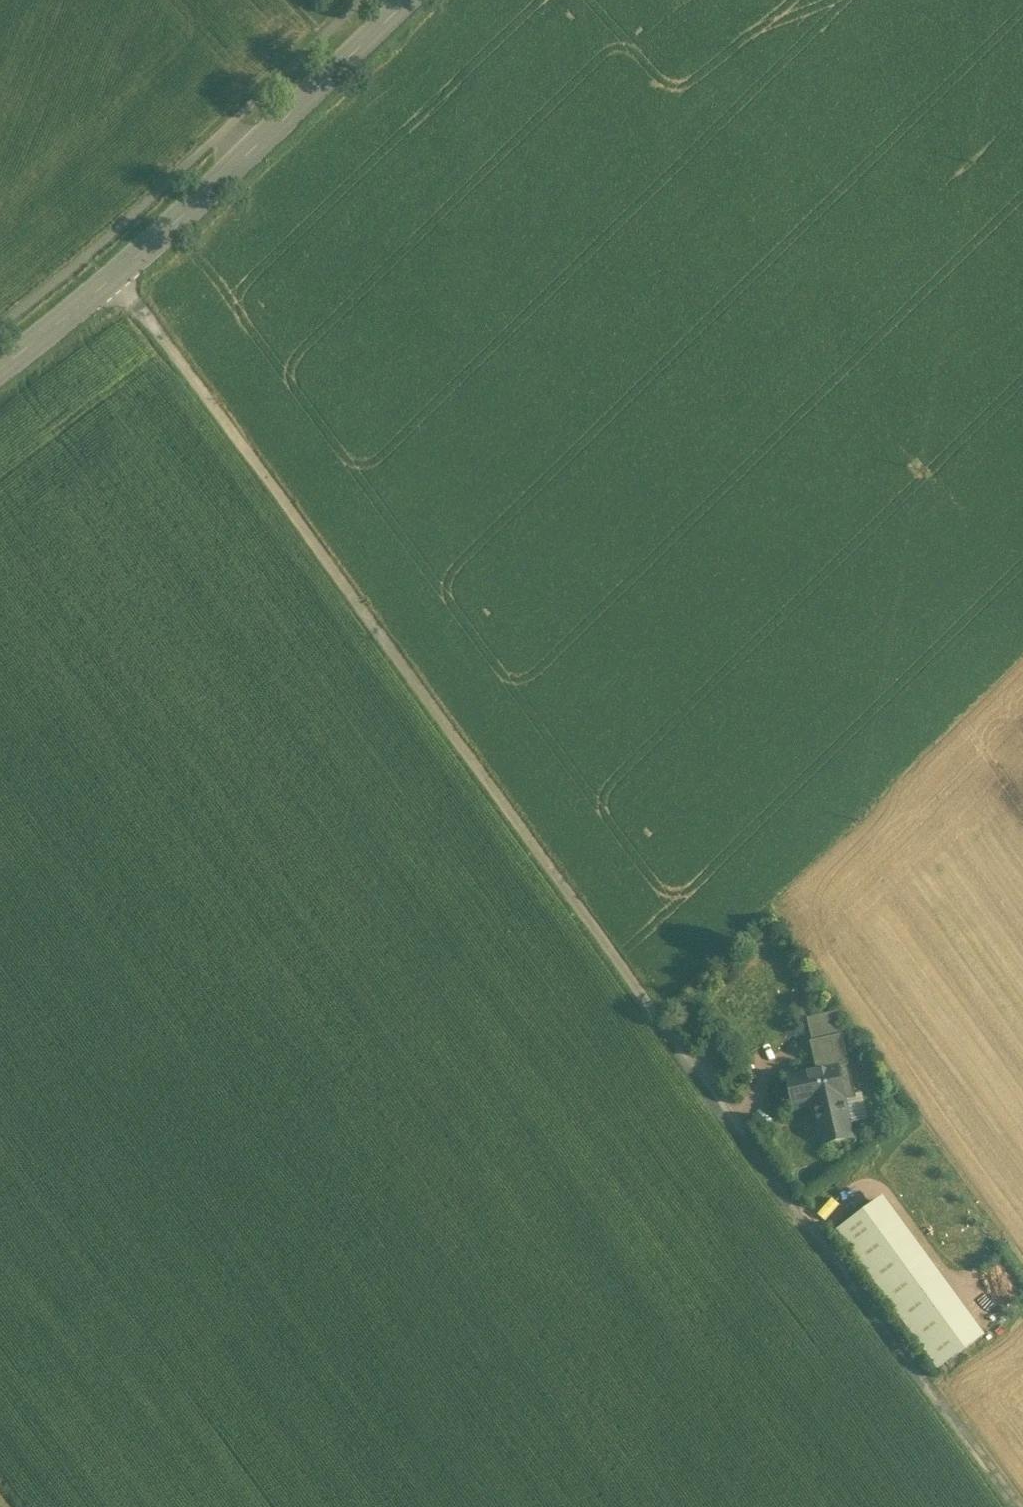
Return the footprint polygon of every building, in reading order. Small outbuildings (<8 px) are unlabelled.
[(836,1013),(810,1019),(815,1041),(841,1036),(836,1013)] [(841,1036),(815,1041),(821,1069),(837,1066),(838,1067),(848,1065),(841,1036)] [(848,1065),(838,1067),(845,1099),(855,1097),(855,1096),(848,1065)] [(821,1069),(788,1077),(795,1110),(814,1106),(845,1099),(838,1067),(837,1066),(821,1069)] [(867,1120),(862,1094),(855,1096),(855,1097),(845,1099),(850,1124),(867,1120)] [(845,1099),(814,1106),(822,1145),(853,1138),(850,1124),(845,1099)] [(984,1335),(885,1199),(840,1232),(939,1368),(984,1335)]
